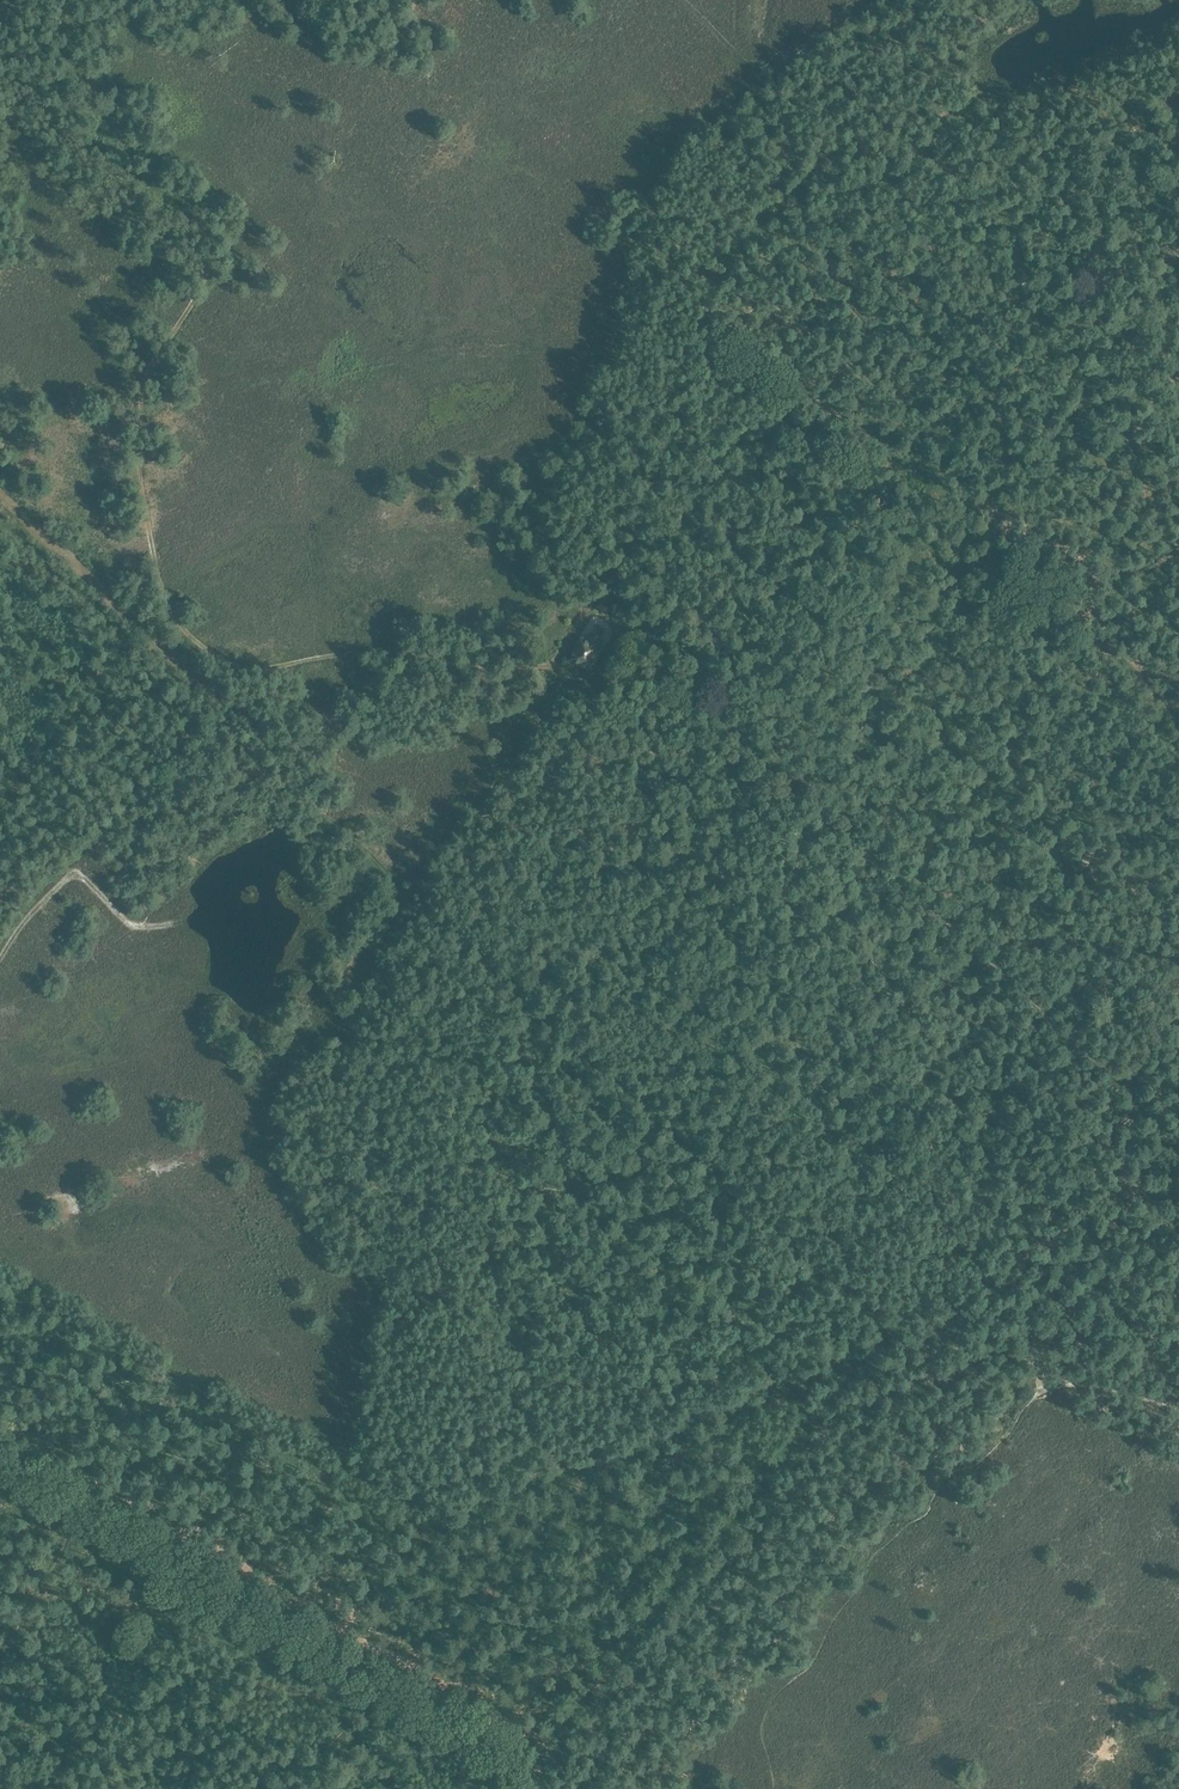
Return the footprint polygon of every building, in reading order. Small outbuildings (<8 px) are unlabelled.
[(596,607),(606,615),(611,608),(601,601),(596,607)] [(600,637),(591,633),(587,641),(581,638),(570,661),(590,670),(595,658),(594,658),(597,651),(594,649),(600,637)]
